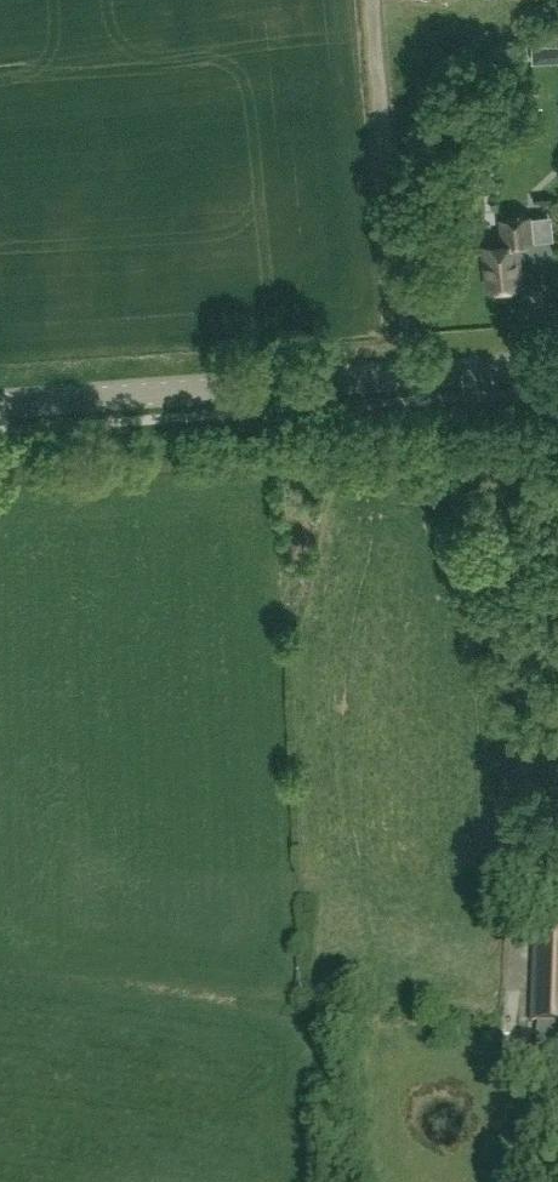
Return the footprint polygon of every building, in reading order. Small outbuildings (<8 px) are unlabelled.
[(529,51),(533,94),(556,93),(553,49),(529,51)] [(485,247),(489,287),(521,284),(517,241),(533,240),(530,213),(500,216),(503,245),(485,247)] [(557,1024),(557,928),(536,928),(532,1023),(557,1024)]
